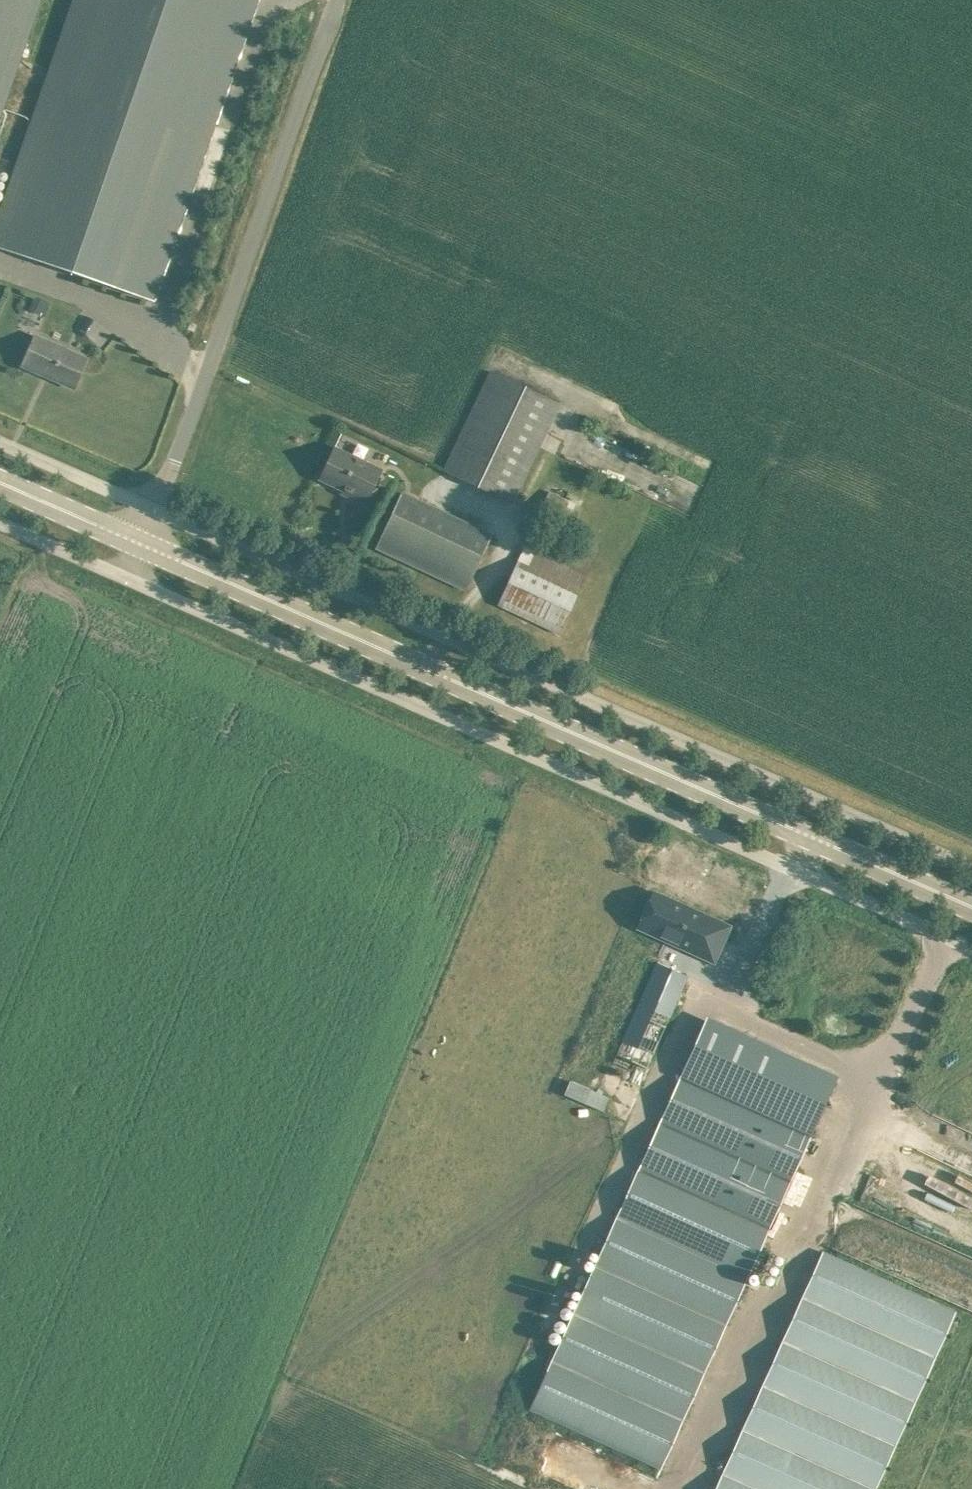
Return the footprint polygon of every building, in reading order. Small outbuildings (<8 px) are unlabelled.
[(0,216),(0,248),(154,301),(258,0),(74,0),(0,216)] [(40,0),(0,0),(0,117),(40,0)] [(36,297),(31,308),(42,313),(47,302),(36,297)] [(35,337),(30,348),(22,367),(73,389),(86,359),(35,337)] [(443,471),(513,504),(560,405),(491,372),(443,471)] [(381,471),(352,457),(334,449),(320,480),(350,494),(349,497),(365,505),(381,471)] [(549,492),(535,523),(568,537),(582,506),(549,492)] [(391,514),(384,530),(376,548),(461,588),(485,536),(426,508),(400,497),(391,514)] [(517,562),(505,587),(497,606),(559,634),(579,590),(517,562)] [(654,892),(637,928),(714,963),(730,926),(654,892)] [(657,962),(616,1054),(646,1068),(663,1028),(687,975),(657,962)] [(703,1024),(528,1409),(661,1469),(834,1083),(703,1024)] [(948,1318),(816,1255),(703,1488),(867,1488),(948,1318)]
